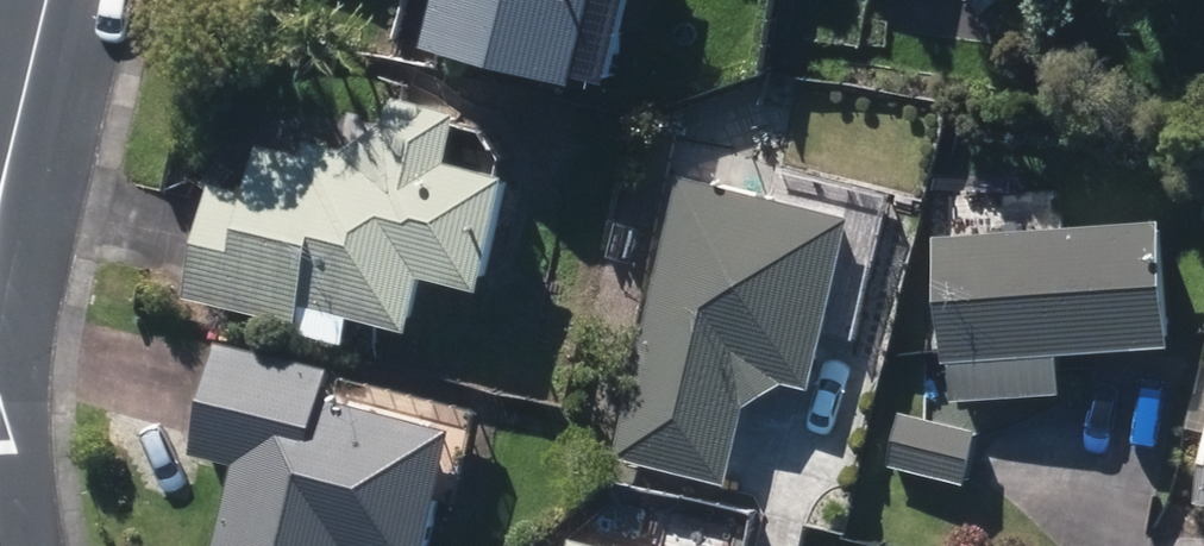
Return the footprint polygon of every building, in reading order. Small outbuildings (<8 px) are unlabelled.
[(424,47),(580,81),(598,0),(433,0),(424,47)] [(296,337),(341,347),(347,319),(409,332),(420,278),(483,291),(506,179),(499,177),(502,161),(485,133),(454,127),(457,109),(389,96),(383,126),(341,153),(306,145),(303,159),(259,150),(249,199),(210,190),(186,304),(297,327),(296,337)] [(619,450),(728,476),(744,410),(785,386),(810,392),(851,220),(683,180),(619,450)] [(938,242),(950,404),(1062,398),(1060,357),(1171,348),(1162,227),(1064,234),(1062,199),(955,206),(957,241),(938,242)] [(453,430),(372,409),(375,400),(326,387),(329,373),(218,345),(189,457),(237,468),(217,545),(423,545),(453,430)] [(888,472),(965,489),(978,435),(900,418),(888,472)] [(1196,507),(1203,509),(1203,457),(1196,507)]
